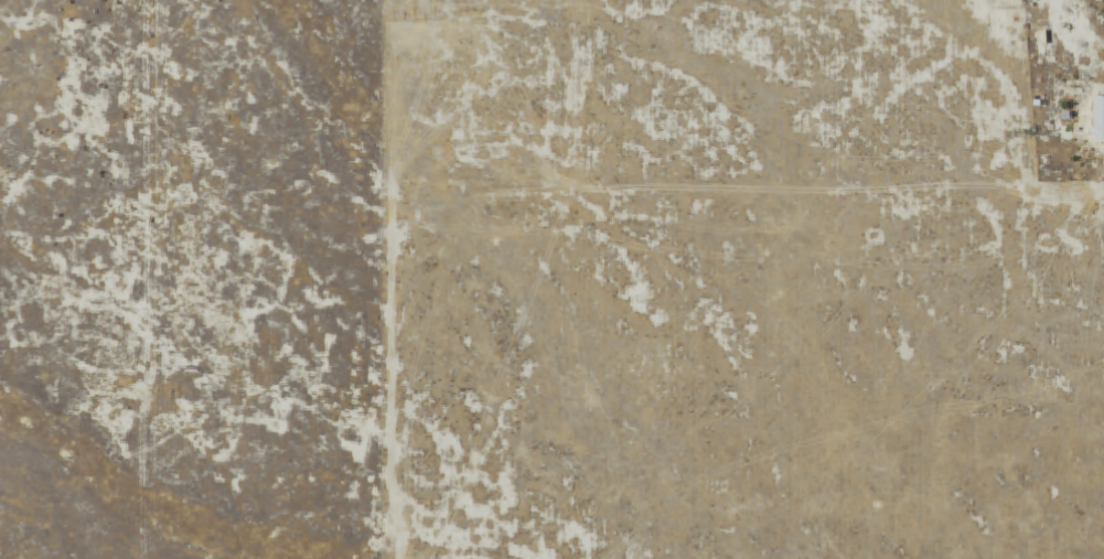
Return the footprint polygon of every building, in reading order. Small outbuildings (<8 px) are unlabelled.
[(1103,141),(1103,98),(1094,98),(1094,141),(1103,141)]
